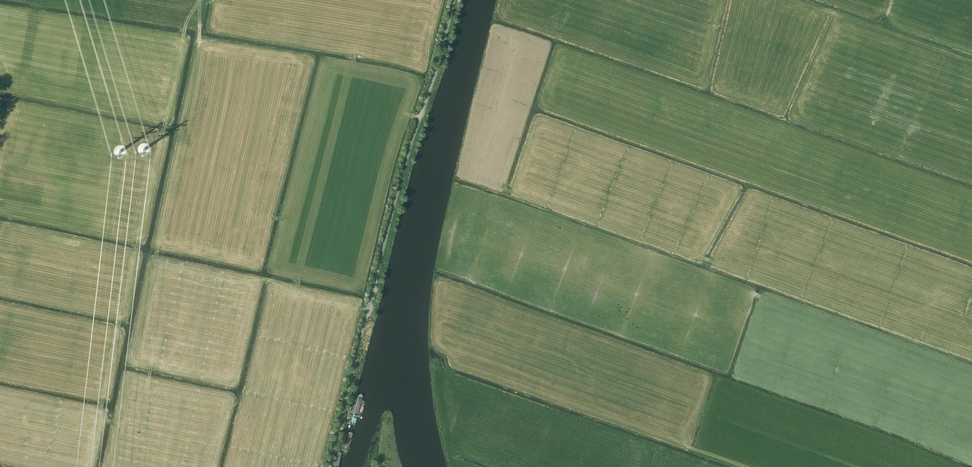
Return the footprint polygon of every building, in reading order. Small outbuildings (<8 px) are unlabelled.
[(355,402),(350,423),(355,424),(360,404),(355,402)] [(349,429),(343,454),(347,455),(354,430),(349,429)]
